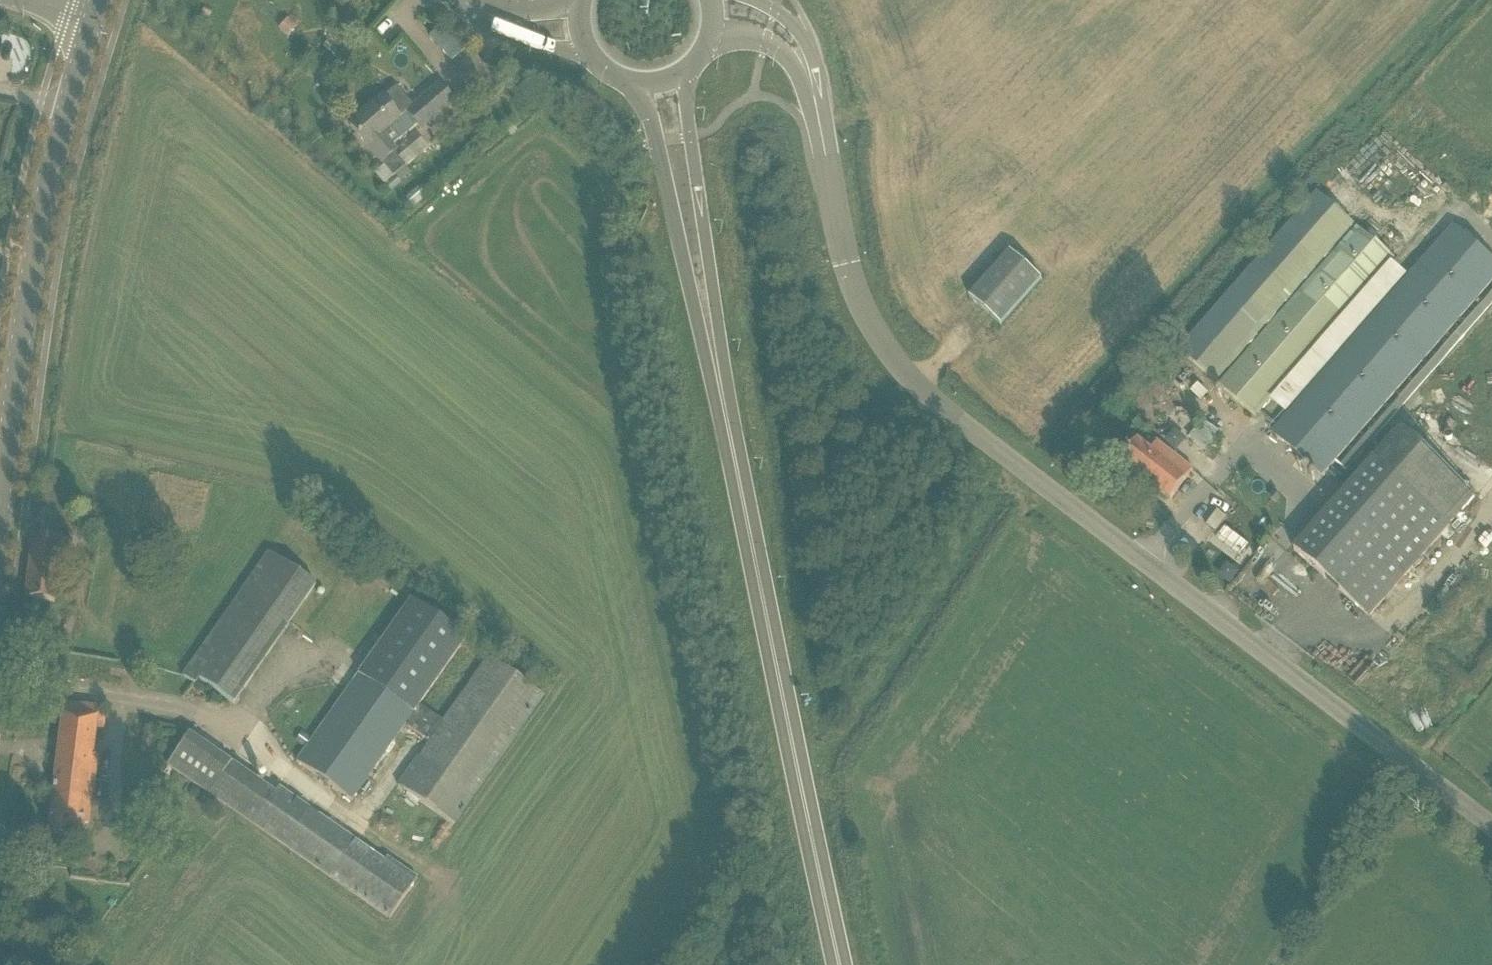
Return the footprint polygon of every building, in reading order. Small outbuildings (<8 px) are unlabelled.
[(287,35),(296,26),(287,19),(279,28),(287,35)] [(443,24),(429,37),(451,62),(465,49),(443,24)] [(381,98),(349,125),(362,140),(367,146),(393,177),(395,176),(405,167),(394,155),(399,151),(383,132),(389,127),(400,139),(417,125),(421,129),(437,114),(452,101),(438,84),(398,118),(381,98)] [(390,191),(401,182),(395,176),(393,177),(384,184),(390,191)] [(417,188),(405,199),(413,208),(425,197),(417,188)] [(1316,194),(1179,350),(1256,417),(1393,261),(1355,228),(1227,377),(1223,373),(1352,226),(1316,194)] [(1272,432),(1322,475),(1335,460),(1346,470),(1359,455),(1491,302),(1491,260),(1452,225),(1409,275),(1285,417),(1272,432)] [(969,297),(1000,324),(1040,279),(1009,251),(969,297)] [(1181,483),(1193,470),(1157,442),(1151,450),(1137,439),(1132,445),(1120,460),(1169,499),(1181,483)] [(1448,527),(1374,459),(1294,552),(1370,617),(1448,527)] [(1217,511),(1213,517),(1223,525),(1227,519),(1217,511)] [(1225,528),(1219,536),(1242,554),(1249,546),(1225,528)] [(186,677),(197,684),(200,679),(233,704),(316,585),(270,552),(197,660),(186,677)] [(353,801),(406,726),(428,741),(397,786),(455,826),(545,698),(487,657),(442,721),(420,706),(466,640),(409,600),(312,739),(305,749),(296,761),(353,801)] [(91,757),(94,728),(96,708),(62,704),(46,833),(66,836),(81,838),(85,805),(90,806),(96,758),(91,757)] [(295,742),(305,749),(312,739),(302,732),(295,742)] [(189,733),(167,765),(192,783),(214,750),(189,733)] [(232,760),(209,794),(390,920),(416,881),(284,790),(281,794),(232,760)]
